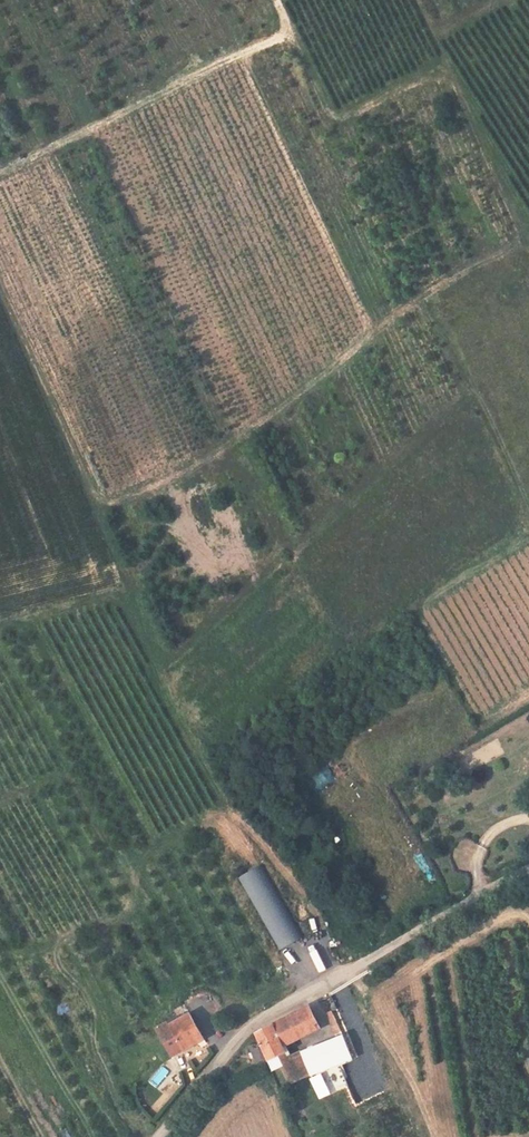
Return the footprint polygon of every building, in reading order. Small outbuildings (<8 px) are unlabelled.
[(262,865),(239,878),(280,950),(303,937),(262,865)] [(277,1040),(314,1023),(305,1004),(250,1030),(254,1039),(261,1055),(263,1057),(275,1053),(288,1081),(303,1074),(294,1054),(292,1049),(284,1053),(277,1040)] [(332,1016),(327,1006),(322,1010),(326,1019),(332,1016)] [(164,1022),(162,1018),(154,1022),(168,1050),(197,1033),(185,1011),(164,1022)] [(337,1027),(332,1016),(326,1019),(330,1030),(337,1027)] [(350,1055),(341,1035),(294,1054),(303,1074),(350,1055)] [(261,1055),(254,1039),(245,1044),(251,1058),(261,1055)] [(157,1088),(168,1070),(160,1065),(149,1082),(157,1088)] [(320,1074),(309,1079),(319,1100),(330,1095),(320,1074)] [(361,1079),(344,1087),(354,1110),(371,1102),(361,1079)]
